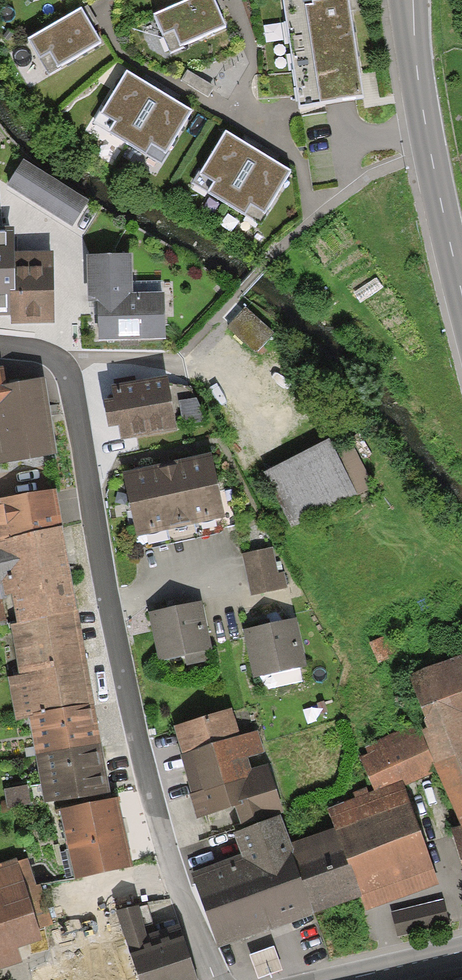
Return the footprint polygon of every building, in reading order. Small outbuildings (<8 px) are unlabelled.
[(153,11),(168,48),(224,24),(214,0),(180,0),(153,11)] [(365,99),(351,0),(277,0),(293,109),(365,99)] [(81,6),(28,37),(49,70),(101,39),(81,6)] [(137,77),(125,70),(94,123),(160,162),(191,109),(171,97),(137,77)] [(239,140),(224,131),(192,184),(259,224),(290,170),(270,158),(239,140)] [(87,203),(24,163),(8,187),(71,228),(87,203)] [(0,230),(0,318),(8,318),(8,324),(52,324),(52,255),(14,255),(14,230),(0,230)] [(98,342),(165,341),(164,294),(133,295),(133,256),(88,256),(89,301),(98,301),(98,309),(98,342)] [(275,336),(245,309),(223,333),(254,360),(275,336)] [(167,380),(111,389),(113,402),(105,404),(109,431),(119,429),(121,442),(176,433),(168,388),(167,380)] [(0,400),(0,466),(53,461),(40,382),(11,384),(0,400)] [(11,384),(0,386),(0,400),(11,384)] [(183,427),(207,423),(197,400),(179,403),(183,427)] [(329,441),(266,472),(294,529),(375,490),(350,439),(332,447),(329,441)] [(210,454),(122,475),(137,540),(225,519),(210,454)] [(59,529),(53,493),(0,499),(0,544),(59,529)] [(59,529),(0,544),(0,600),(8,599),(12,625),(73,614),(59,529)] [(272,549),(242,556),(252,597),(287,588),(283,572),(278,573),(272,549)] [(170,609),(148,615),(160,665),(183,660),(184,666),(208,661),(207,654),(213,653),(201,602),(170,609)] [(73,614),(12,625),(6,627),(14,671),(81,660),(73,614)] [(263,625),(243,630),(253,679),(306,668),(296,619),(263,625)] [(423,729),(437,762),(461,823),(461,651),(402,671),(423,729)] [(91,704),(81,660),(14,671),(15,677),(4,679),(11,722),(25,719),(91,704)] [(91,704),(25,719),(32,755),(97,745),(91,704)] [(233,705),(165,726),(186,793),(264,765),(252,731),(243,735),(233,705)] [(423,729),(359,755),(372,789),(437,762),(423,729)] [(97,745),(32,755),(36,785),(39,801),(104,792),(97,745)] [(264,765),(186,793),(195,819),(230,806),(238,829),(281,814),(264,765)] [(337,827),(359,892),(366,911),(434,888),(398,782),(330,805),(337,827)] [(36,785),(0,790),(0,795),(2,806),(39,801),(36,785)] [(113,801),(57,812),(70,880),(126,869),(113,801)] [(243,862),(191,880),(213,943),(315,908),(292,843),(281,814),(238,829),(232,831),(243,862)] [(453,826),(461,856),(461,825),(453,826)] [(337,827),(292,843),(315,908),(359,892),(337,827)] [(36,955),(31,942),(54,934),(32,869),(6,877),(0,861),(0,967),(36,955)] [(440,899),(389,911),(395,938),(446,925),(440,899)] [(30,971),(32,979),(143,979),(133,943),(121,913),(74,925),(80,957),(30,971)] [(133,943),(143,979),(197,979),(183,930),(133,943)]
